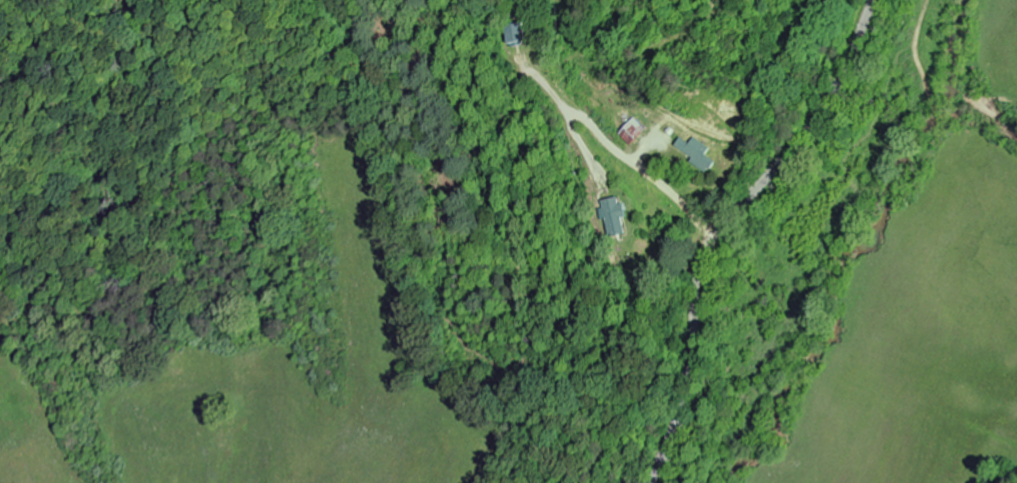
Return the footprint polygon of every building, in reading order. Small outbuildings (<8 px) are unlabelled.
[(632,147),(648,130),(636,119),(621,136),(632,147)] [(713,175),(720,163),(710,157),(715,150),(698,139),(693,145),(683,138),(678,147),(697,159),(695,163),(713,175)] [(605,219),(609,238),(626,234),(622,217),(626,217),(624,204),(619,205),(617,197),(599,201),(603,220),(605,219)]
